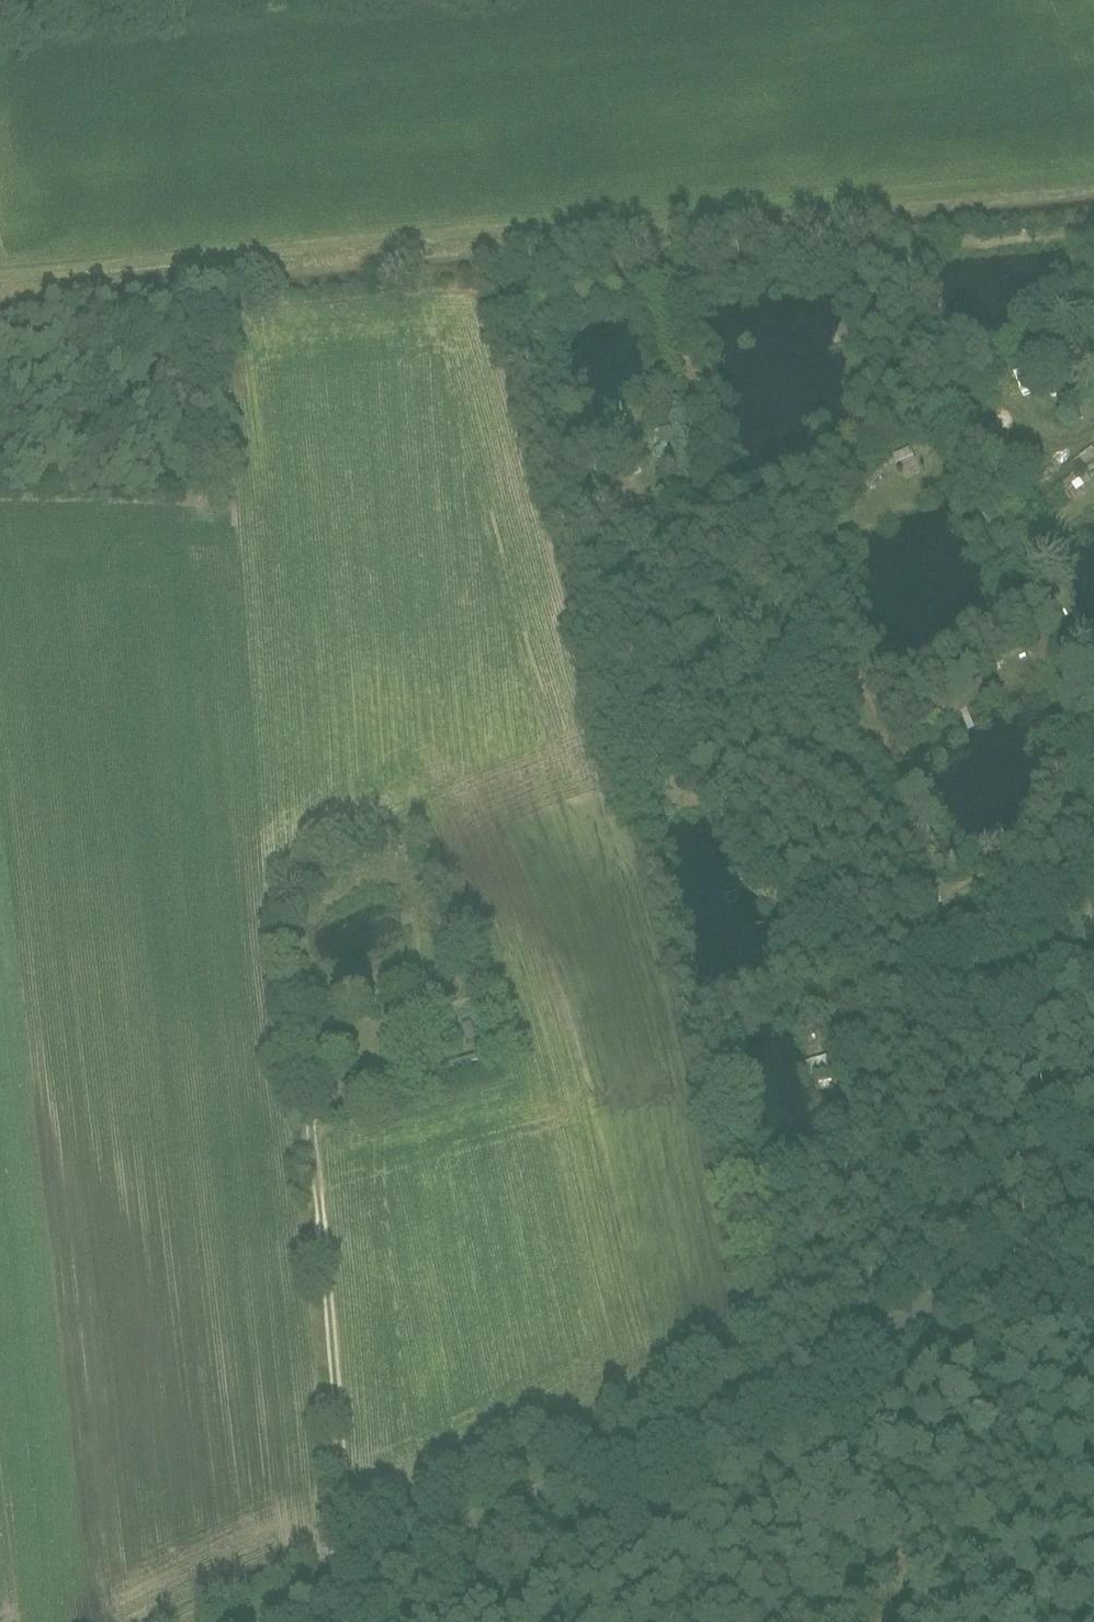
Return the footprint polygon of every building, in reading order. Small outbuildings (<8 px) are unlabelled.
[(1083,468),(1093,460),(1093,448),(1056,474),(1069,493),(1090,478),(1083,468)]
